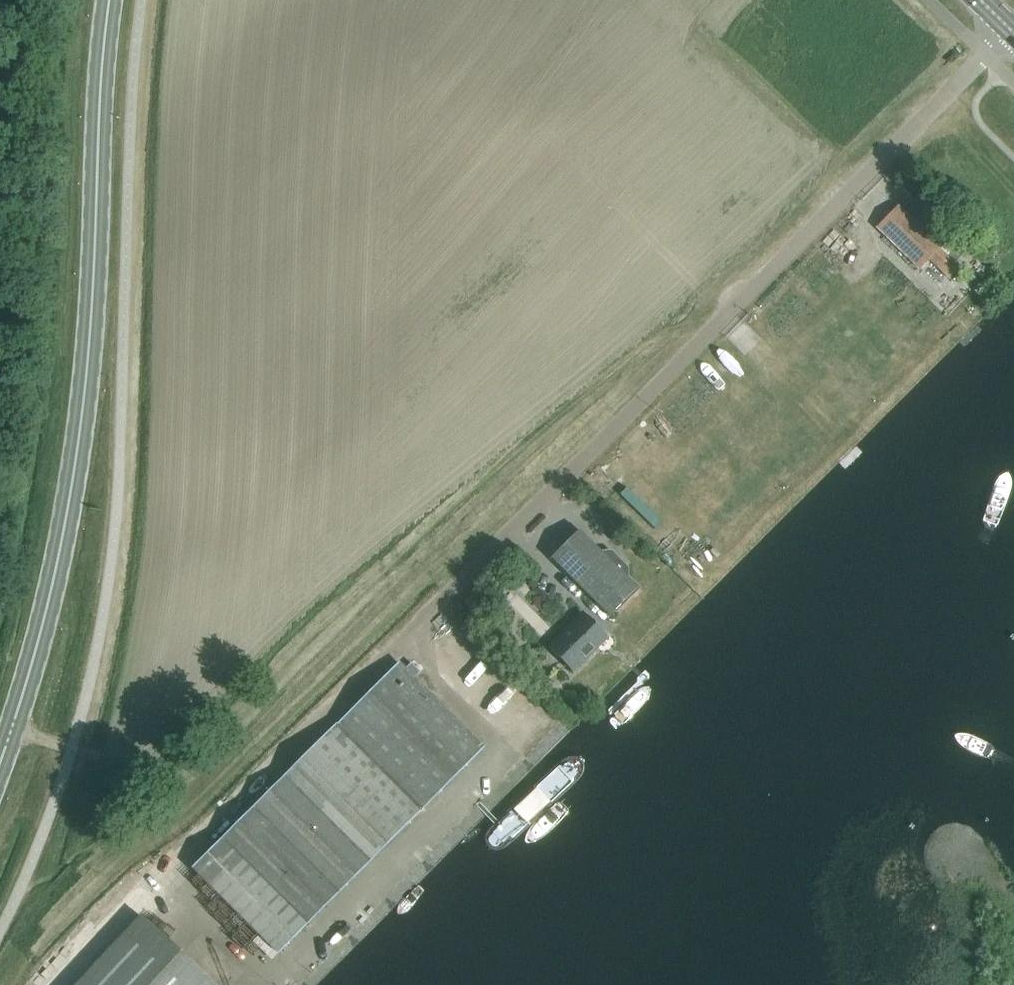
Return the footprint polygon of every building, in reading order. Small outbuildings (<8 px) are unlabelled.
[(948,278),(959,267),(897,206),(876,227),(918,269),(928,259),(948,278)] [(610,551),(603,551),(601,553),(578,530),(550,558),(608,616),(636,588),(624,576),(626,574),(626,567),(618,567),(617,569),(608,560),(610,559),(610,551)] [(471,595),(463,602),(473,613),(480,606),(471,595)] [(572,670),(605,636),(582,613),(548,647),(572,670)] [(478,680),(492,657),(481,650),(467,673),(478,680)] [(421,808),(482,747),(413,678),(419,672),(410,662),(403,669),(398,663),(337,724),(421,808)] [(516,708),(526,699),(513,684),(493,702),(497,707),(507,698),(516,708)] [(421,808),(337,724),(323,737),(276,783),(362,868),(421,809),(421,808)] [(333,897),(362,868),(276,783),(248,811),(333,897)] [(305,925),(333,897),(248,811),(220,839),(305,925)] [(277,953),(305,925),(220,839),(191,868),(277,953)] [(140,915),(74,984),(215,984),(140,915)]
